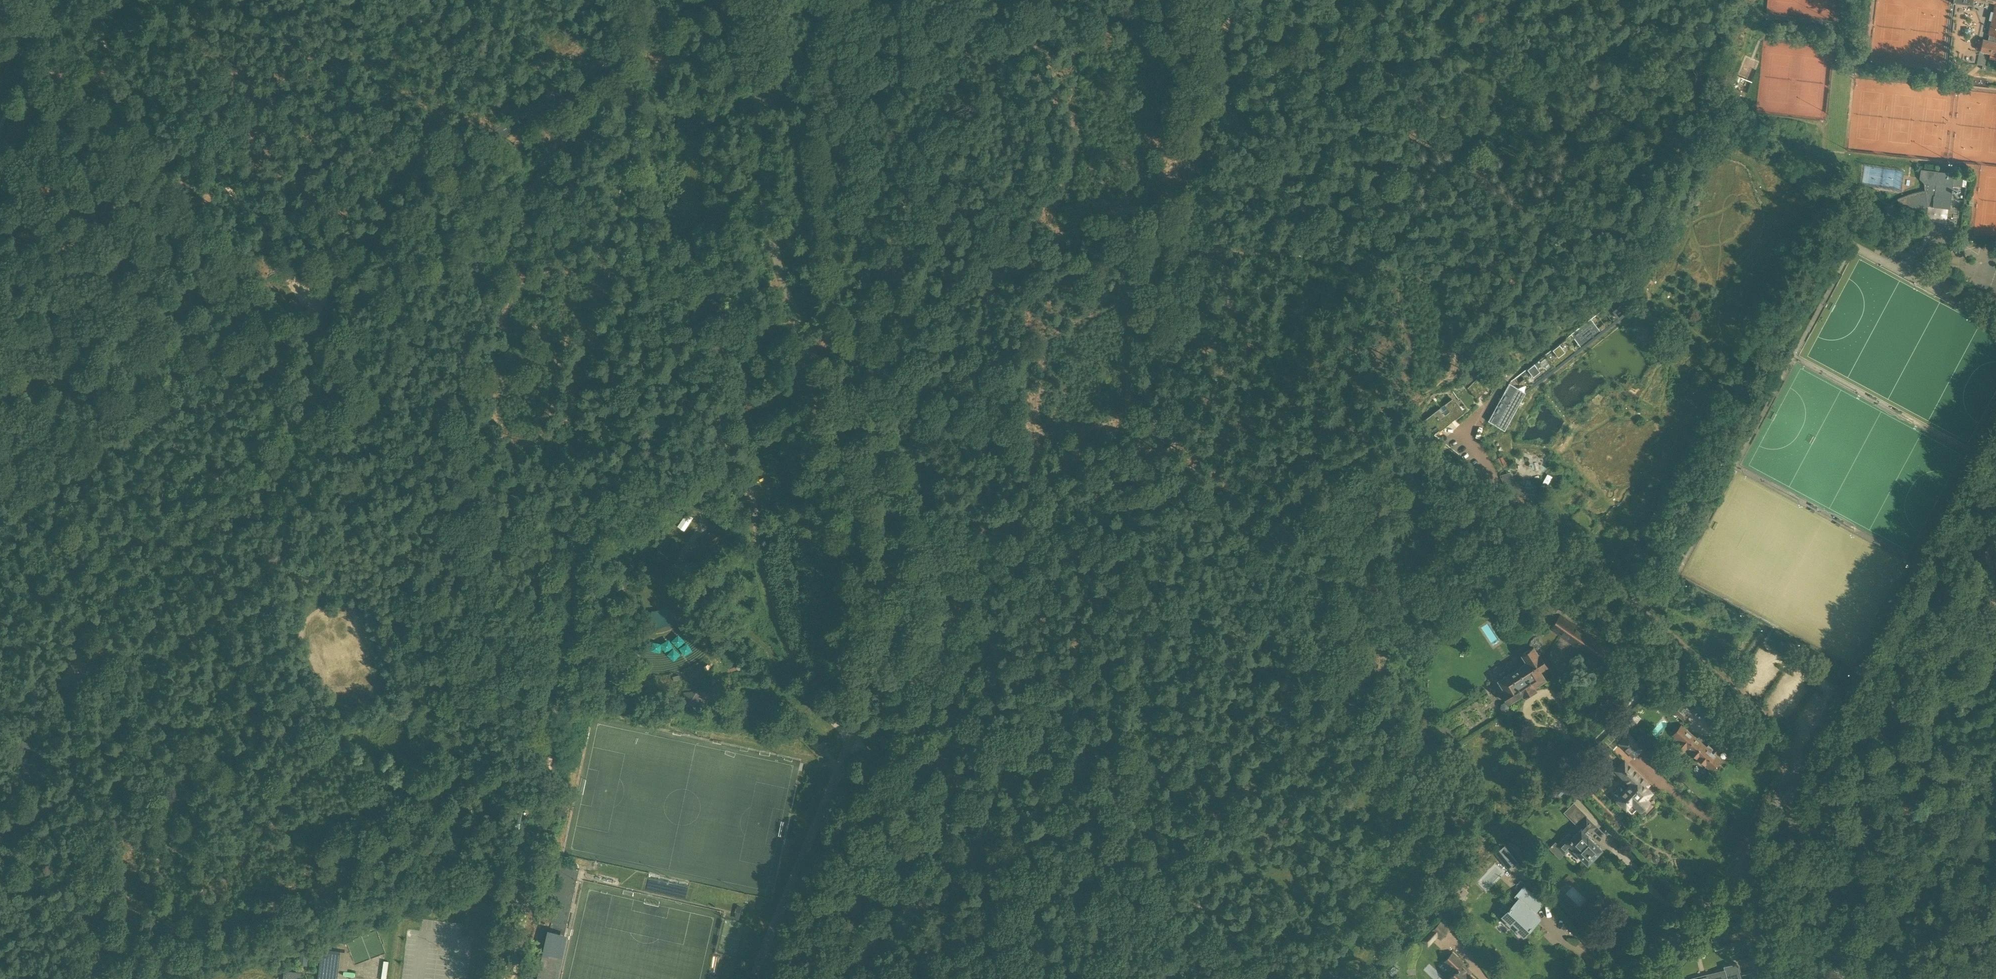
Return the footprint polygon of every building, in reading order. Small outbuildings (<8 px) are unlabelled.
[(1995,3),(1988,34),(1989,35),(1995,36),(1995,0),(1980,0),(1995,3)] [(1989,35),(1988,41),(1982,40),(1980,51),(1990,53),(1989,55),(1995,56),(1995,36),(1989,35)] [(1950,208),(1952,186),(1962,185),(1963,175),(1953,173),(1921,169),(1920,179),(1924,183),(1925,190),(1918,192),(1904,196),(1897,199),(1906,217),(1912,214),(1911,211),(1918,209),(1927,207),(1927,205),(1933,205),(1933,203),(1949,205),(1949,208),(1950,208)] [(1590,318),(1570,334),(1581,347),(1600,331),(1590,318)] [(1565,338),(1520,373),(1530,386),(1575,351),(1565,338)] [(1486,387),(1477,378),(1468,387),(1477,396),(1486,387)] [(1519,383),(1515,378),(1510,381),(1509,383),(1517,387),(1519,383)] [(1508,383),(1509,384),(1489,420),(1488,420),(1488,421),(1503,429),(1503,428),(1501,427),(1514,405),(1522,390),(1523,391),(1524,391),(1517,387),(1509,383),(1508,383)] [(1454,418),(1466,409),(1455,395),(1424,420),(1435,434),(1451,421),(1449,418),(1452,416),(1454,418)] [(1519,484),(1516,481),(1514,480),(1513,478),(1512,476),(1511,474),(1510,472),(1500,475),(1503,483),(1506,487),(1507,488),(1509,490),(1515,494),(1517,495),(1521,496),(1525,498),(1533,499),(1534,494),(1530,493),(1531,488),(1526,487),(1523,486),(1520,485),(1519,484)] [(688,524),(697,510),(690,506),(681,519),(688,524)] [(669,626),(674,611),(656,605),(651,620),(669,626)] [(1598,662),(1607,647),(1560,614),(1549,629),(1598,662)] [(654,655),(685,653),(684,636),(653,639),(654,655)] [(1509,671),(1496,679),(1502,688),(1501,689),(1508,700),(1520,693),(1521,694),(1533,687),(1532,685),(1543,678),(1538,669),(1544,665),(1537,653),(1536,654),(1531,646),(1520,654),(1525,661),(1516,667),(1515,665),(1511,664),(1508,666),(1508,670),(1509,671)] [(602,676),(592,685),(601,695),(611,686),(602,676)] [(1852,698),(1855,693),(1846,686),(1842,692),(1852,698)] [(1682,696),(1671,708),(1683,719),(1694,707),(1682,696)] [(1680,726),(1673,735),(1679,739),(1673,746),(1682,753),(1688,747),(1691,750),(1690,752),(1710,769),(1719,758),(1714,754),(1719,748),(1712,742),(1707,748),(1680,726)] [(1634,758),(1643,748),(1628,734),(1619,743),(1634,758)] [(1652,792),(1646,786),(1637,778),(1639,776),(1624,761),(1616,770),(1630,784),(1624,790),(1622,788),(1616,795),(1618,797),(1616,799),(1626,808),(1631,802),(1639,810),(1649,800),(1646,798),(1652,792)] [(1578,856),(1579,855),(1587,864),(1589,862),(1590,863),(1594,859),(1593,858),(1601,849),(1587,836),(1588,835),(1586,833),(1589,831),(1590,832),(1595,826),(1586,817),(1574,829),(1577,831),(1572,836),(1569,833),(1567,835),(1556,846),(1564,854),(1571,847),(1574,849),(1573,850),(1574,851),(1573,852),(1578,856)] [(1516,844),(1510,849),(1517,857),(1523,852),(1516,844)] [(1507,868),(1515,861),(1504,847),(1495,854),(1507,868)] [(568,934),(565,933),(579,870),(575,869),(576,865),(561,861),(548,918),(550,918),(547,929),(549,929),(538,978),(558,978),(568,934)] [(1535,920),(1532,917),(1535,914),(1534,912),(1542,903),(1524,887),(1519,892),(1524,896),(1520,900),(1519,899),(1516,903),(1515,902),(1511,907),(1510,907),(1508,909),(1502,916),(1507,920),(1505,922),(1514,931),(1516,929),(1523,935),(1524,933),(1528,929),(1528,930),(1531,926),(1536,921),(1534,920),(1535,920)] [(1460,902),(1463,898),(1457,892),(1453,896),(1460,902)] [(1422,941),(1427,945),(1437,935),(1441,939),(1449,930),(1440,922),(1422,941)] [(341,951),(321,948),(318,978),(337,978),(341,951)] [(299,950),(298,966),(308,966),(309,951),(299,950)] [(1190,964),(1200,963),(1198,950),(1188,951),(1190,964)] [(1468,974),(1470,972),(1463,965),(1464,964),(1452,953),(1443,962),(1448,967),(1449,966),(1452,968),(1449,971),(1453,974),(1448,978),(1474,978),(1468,974)] [(1736,963),(1723,966),(1724,970),(1705,975),(1706,977),(1701,978),(1701,975),(1691,978),(1741,978),(1736,963)]
